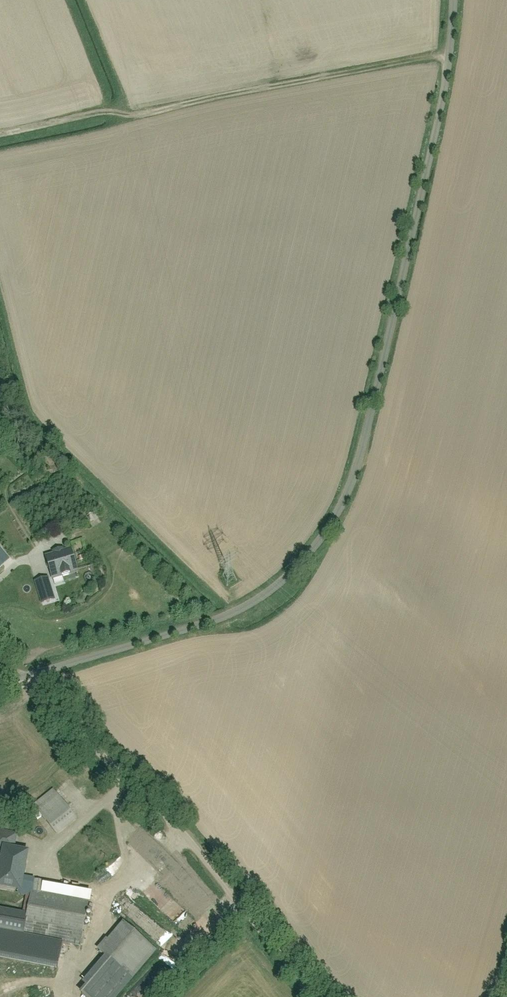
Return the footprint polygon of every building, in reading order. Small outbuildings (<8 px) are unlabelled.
[(76,553),(47,560),(53,583),(81,576),(76,553)] [(52,582),(37,586),(43,610),(58,606),(52,582)] [(54,831),(74,815),(58,795),(38,811),(54,831)] [(0,848),(0,883),(9,885),(10,879),(14,891),(26,892),(18,929),(78,941),(87,882),(19,869),(21,852),(0,848)] [(120,915),(104,934),(94,925),(85,936),(100,949),(71,983),(87,996),(108,996),(154,944),(120,915)]
